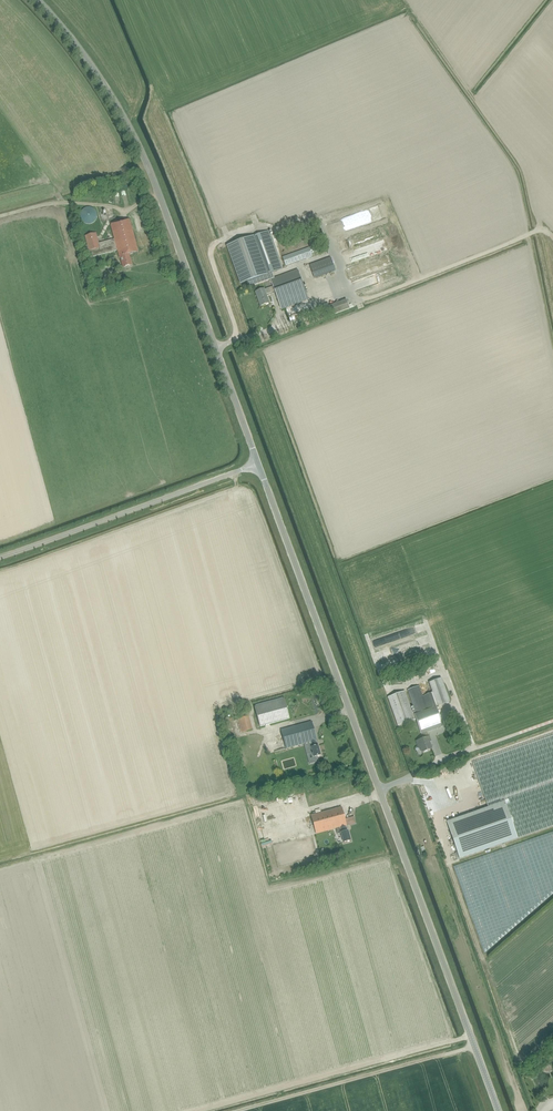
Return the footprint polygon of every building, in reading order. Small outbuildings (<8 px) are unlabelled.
[(97,217),(97,216),(97,215),(97,214),(97,213),(96,213),(96,212),(96,211),(95,211),(95,210),(94,209),(93,209),(93,208),(92,208),(91,208),(90,208),(90,207),(89,207),(88,207),(87,207),(86,208),(85,208),(84,209),(83,209),(83,210),(82,210),(82,211),(81,212),(81,213),(80,214),(80,215),(80,216),(80,217),(80,218),(81,218),(81,219),(81,220),(82,221),(83,222),(84,223),(85,223),(85,224),(86,224),(87,224),(88,224),(89,224),(90,224),(91,224),(92,224),(93,223),(94,223),(94,222),(95,222),(95,221),(96,220),(97,219),(97,218),(97,217)] [(111,225),(115,239),(118,250),(120,259),(121,258),(123,268),(132,265),(129,255),(138,252),(129,220),(111,225)] [(269,232),(248,239),(228,246),(242,284),(247,282),(249,287),(270,280),(272,286),(264,289),(255,292),(260,306),(269,303),(266,294),(274,291),(281,310),(308,300),(297,270),(274,278),(272,273),(282,269),(269,232)] [(91,251),(93,257),(118,250),(115,239),(99,243),(96,233),(85,236),(89,251),(91,251)] [(401,243),(409,240),(407,233),(399,236),(401,243)] [(360,256),(382,250),(383,251),(389,249),(386,240),(358,248),(360,256)] [(330,243),(336,258),(340,257),(335,242),(330,243)] [(282,257),(286,266),(312,257),(309,247),(282,257)] [(330,257),(309,265),(314,278),(335,271),(330,257)] [(388,270),(358,278),(360,286),(390,278),(388,270)] [(346,300),(325,307),(328,317),(350,309),(346,300)] [(388,635),(390,640),(419,633),(417,628),(388,635)] [(397,726),(416,719),(423,738),(416,741),(418,746),(419,745),(422,752),(432,749),(429,742),(431,741),(429,736),(428,736),(427,732),(443,726),(436,707),(450,702),(441,679),(429,683),(432,693),(431,693),(422,696),(418,686),(407,690),(416,714),(413,715),(404,691),(387,698),(397,726)] [(255,707),(260,727),(290,719),(284,699),(255,707)] [(241,732),(253,729),(249,716),(237,719),(241,732)] [(311,722),(281,730),(286,749),(310,742),(312,747),(311,748),(313,757),(321,755),(318,746),(317,746),(315,741),(316,740),(311,722)] [(552,826),(552,736),(473,764),(488,807),(446,822),(459,859),(552,826)] [(323,789),(326,795),(338,790),(335,783),(323,789)] [(441,804),(450,801),(446,791),(437,794),(441,804)] [(274,803),(274,806),(295,803),(294,796),(288,797),(268,800),(269,803),(274,803)] [(346,826),(341,807),(311,816),(316,834),(336,829),(337,834),(341,833),(344,843),(351,841),(348,831),(347,832),(345,826),(346,826)] [(257,832),(260,831),(258,827),(264,825),(262,820),(254,823),(256,829),(257,832)] [(552,894),(552,832),(453,866),(484,954),(552,894)] [(310,862),(311,866),(333,860),(332,856),(310,862)]
